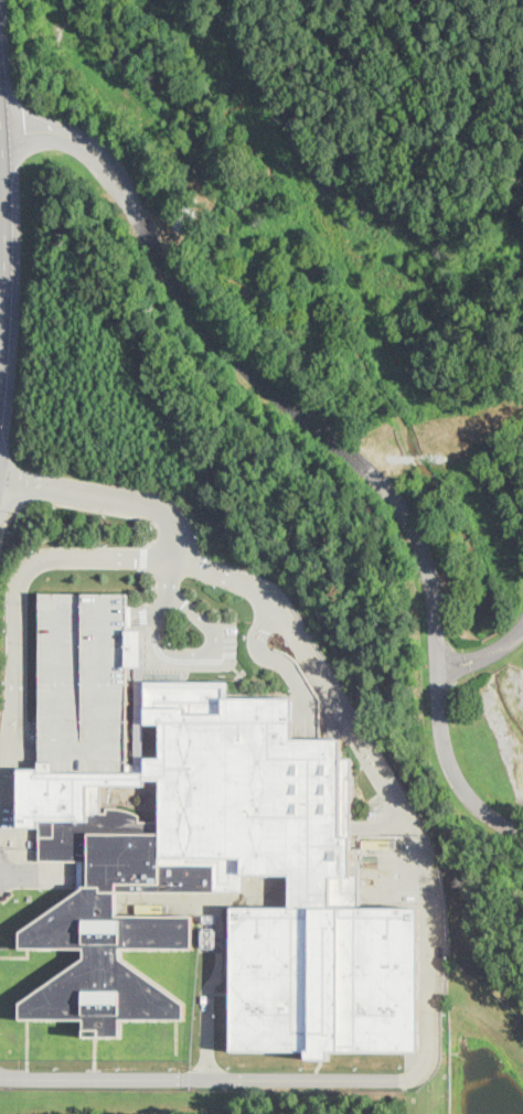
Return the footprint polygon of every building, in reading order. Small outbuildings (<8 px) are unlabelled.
[(39,592),(128,593),(126,771),(39,770),(39,592)] [(325,741),(277,741),(277,703),(237,703),(237,720),(188,720),(188,711),(159,711),(159,720),(172,720),(172,762),(156,762),(156,779),(171,779),(171,855),(255,855),(255,874),(282,874),(282,898),(314,898),(314,880),(337,879),(337,840),(325,840),(325,741)] [(149,775),(25,774),(25,829),(47,829),(47,820),(94,821),(94,784),(149,784),(149,775)] [(161,825),(50,824),(51,861),(85,863),(85,890),(24,934),(24,951),(89,951),(89,961),(25,1006),(24,1022),(88,1022),(89,1040),(126,1040),(126,1022),(191,1022),(191,1007),(126,961),(126,951),(200,952),(200,918),(120,918),(120,892),(217,893),(217,865),(161,865),(161,825)] [(306,1048),(306,1058),(330,1058),(330,1048),(420,1048),(418,907),(231,906),(231,1048),(306,1048)]
